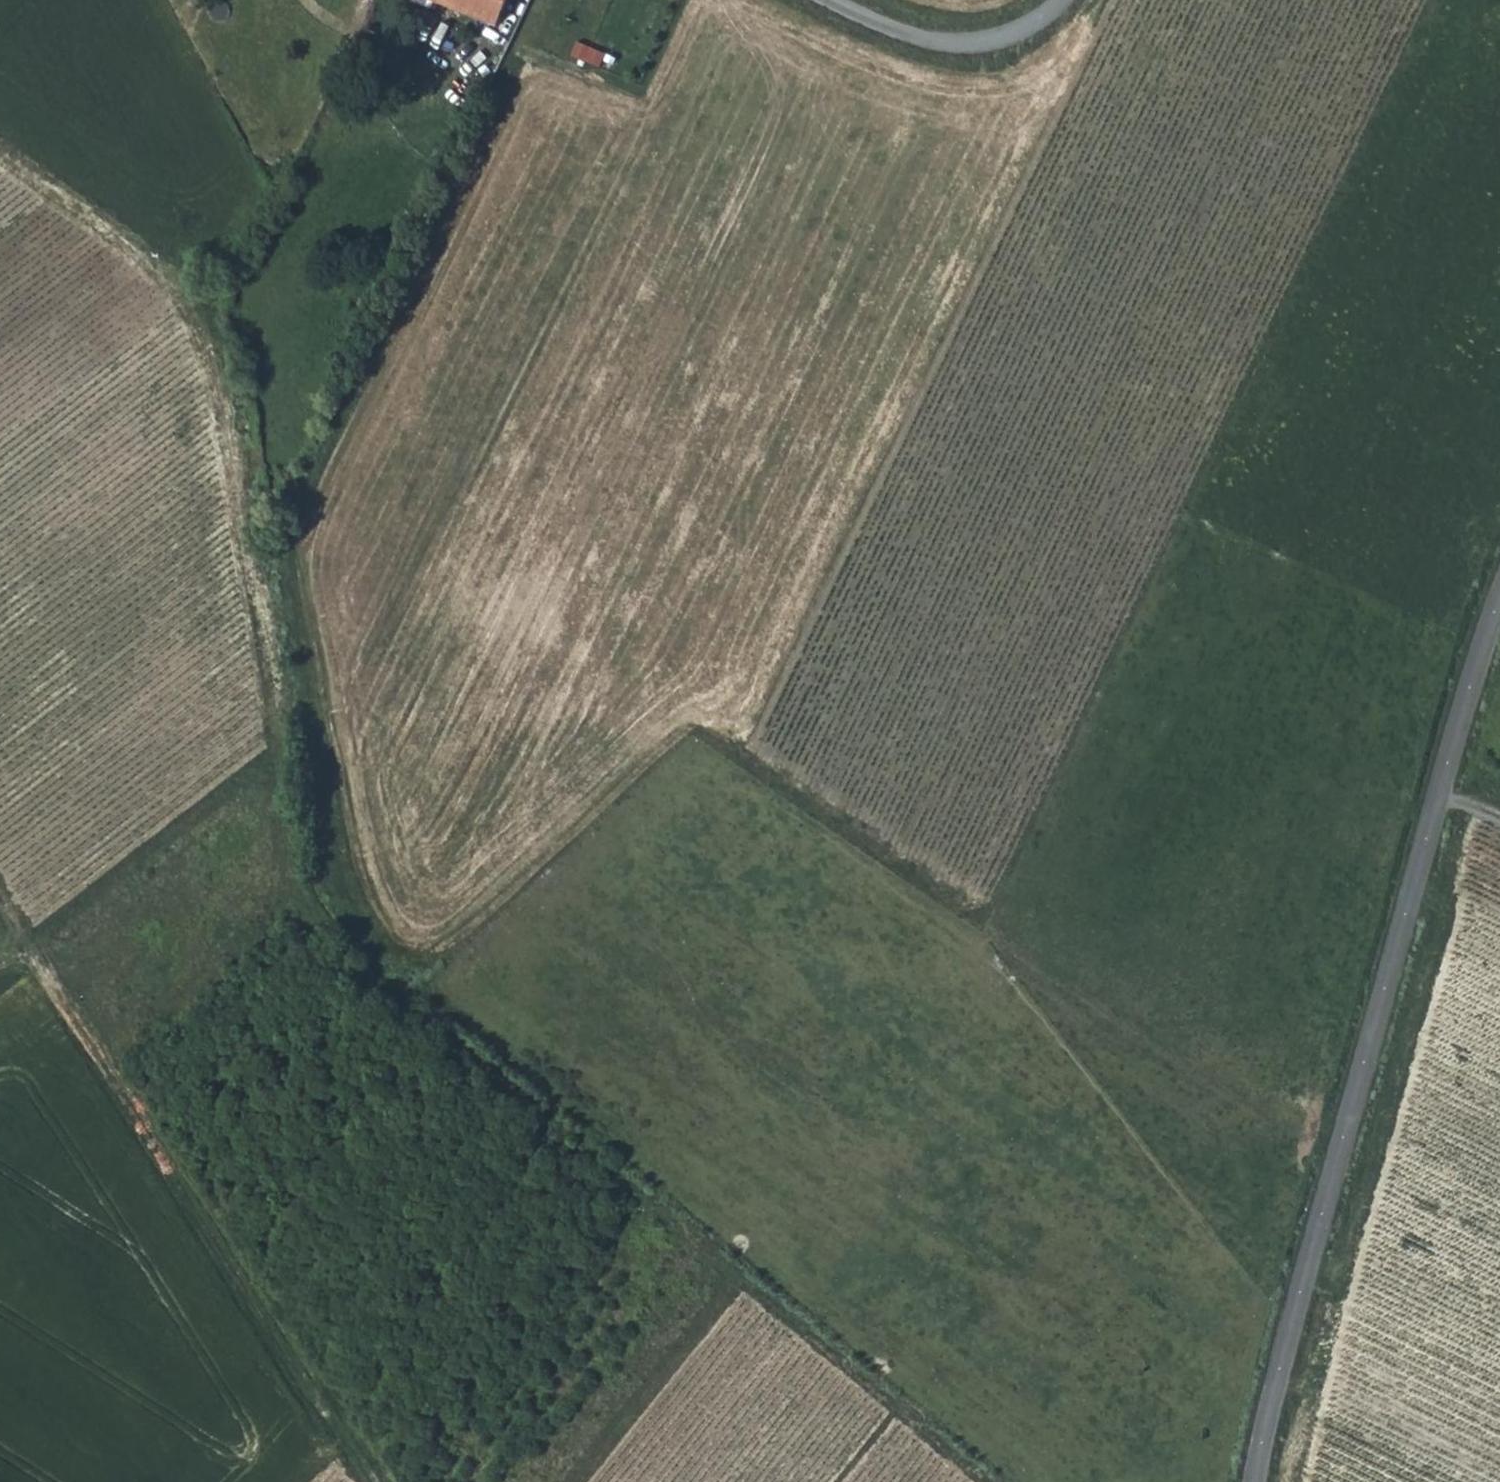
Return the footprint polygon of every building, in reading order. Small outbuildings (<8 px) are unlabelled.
[(497,24),(507,0),(433,0),(497,24)]
